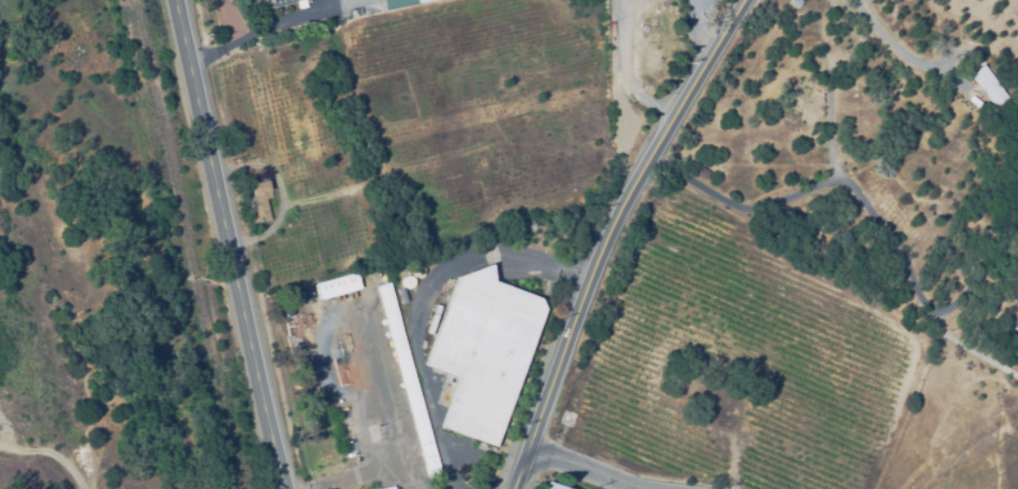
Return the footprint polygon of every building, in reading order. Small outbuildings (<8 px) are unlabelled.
[(268,9),(266,0),(286,0),(287,5),(268,9)] [(385,9),(384,0),(415,0),(416,3),(385,9)] [(350,16),(348,9),(356,7),(358,13),(350,16)] [(954,70),(949,67),(954,58),(960,61),(954,70)] [(995,107),(969,77),(981,67),(1007,97),(995,107)] [(251,225),(242,197),(251,194),(248,187),(267,181),(270,191),(268,192),(270,199),(264,201),(270,219),(251,225)] [(493,447),(440,427),(459,377),(424,364),(455,279),(490,266),(491,283),(539,300),(543,310),(493,447)] [(318,301),(314,285),(354,273),(358,289),(318,301)] [(409,287),(408,287),(407,287),(406,287),(405,287),(404,286),(403,285),(402,285),(402,284),(402,283),(402,282),(402,281),(402,280),(402,279),(403,278),(404,277),(404,276),(405,276),(406,276),(407,276),(408,276),(409,276),(410,276),(411,277),(412,278),(413,279),(413,280),(413,281),(413,283),(413,284),(412,285),(411,286),(410,287),(409,287)] [(427,480),(375,288),(388,284),(440,476),(427,480)]
